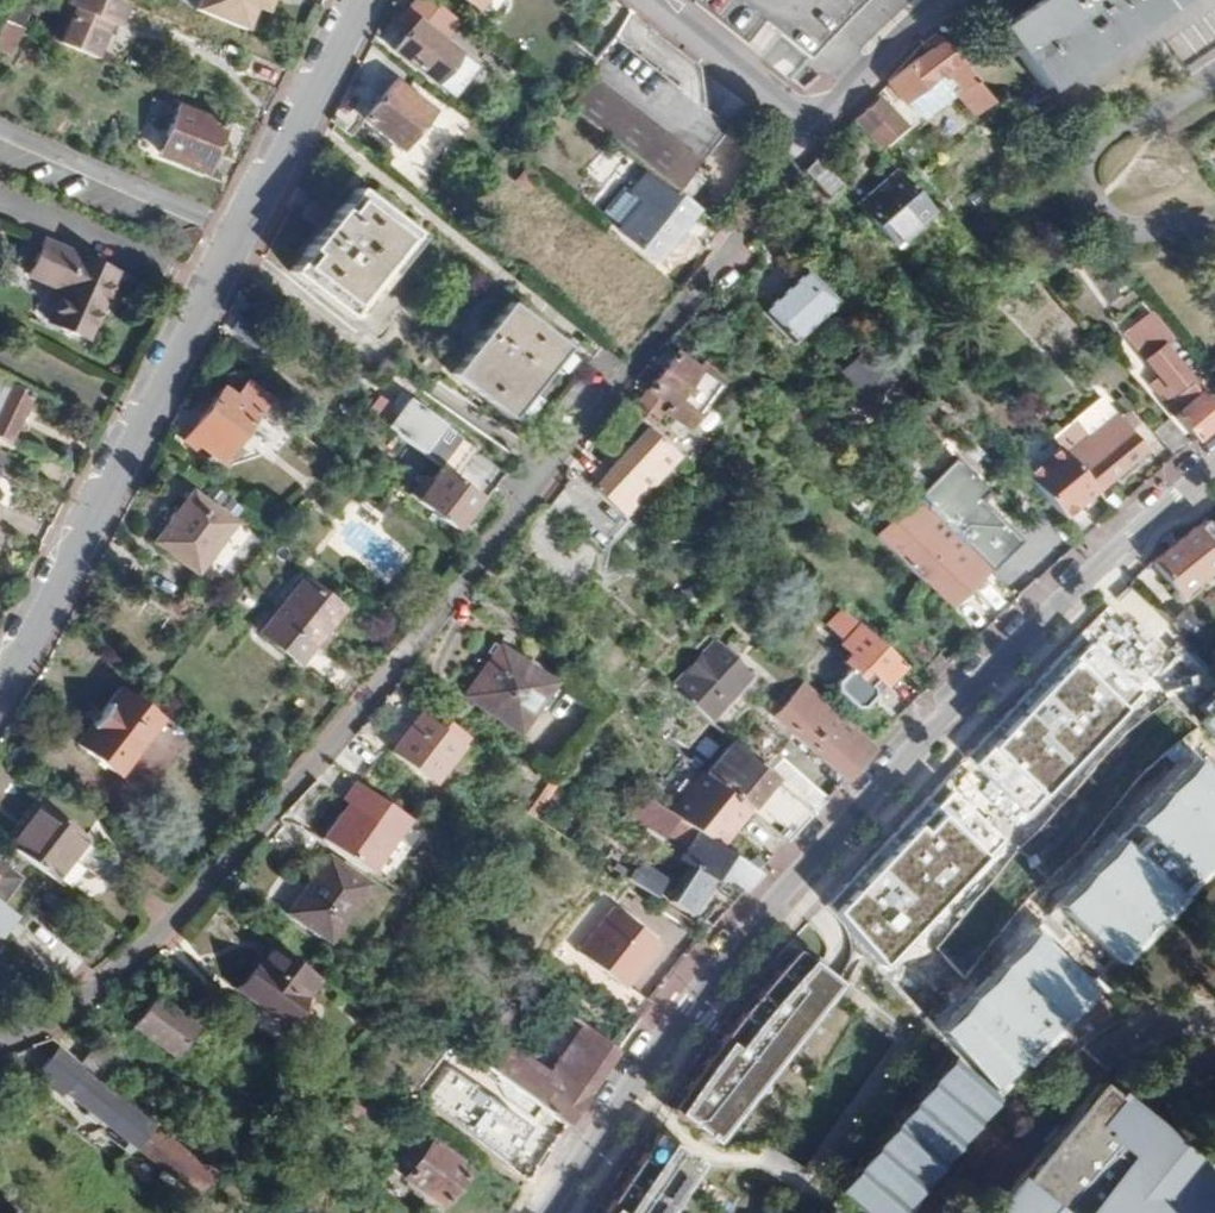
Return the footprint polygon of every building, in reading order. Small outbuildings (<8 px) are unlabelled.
[(125,5),(113,0),(66,0),(62,7),(47,42),(94,60),(104,35),(109,25),(115,28),(125,5)] [(241,29),(251,5),(262,9),(265,0),(197,0),(193,10),(241,29)] [(490,12),(500,0),(476,0),(490,12)] [(548,13),(559,0),(532,0),(548,13)] [(593,71),(565,105),(619,147),(644,167),(672,190),(723,127),(677,89),(695,67),(615,0),(559,0),(548,13),(537,25),(593,71)] [(733,1),(804,59),(834,30),(866,0),(734,0),(733,1)] [(1001,27),(1042,87),(1168,0),(1041,0),(1001,27)] [(441,36),(454,26),(439,8),(426,18),(441,36)] [(1166,43),(1183,68),(1214,46),(1214,9),(1166,43)] [(416,16),(391,46),(430,78),(431,76),(450,90),(473,62),(416,16)] [(0,24),(0,55),(9,59),(24,31),(2,20),(0,24)] [(111,38),(115,28),(109,25),(104,35),(111,38)] [(988,99),(937,38),(928,45),(930,48),(920,55),(903,66),(888,76),(884,79),(884,80),(902,102),(904,101),(923,120),(955,94),(971,113),(988,99)] [(427,110),(391,80),(361,118),(398,147),(427,110)] [(877,150),(902,128),(876,98),(851,120),(877,150)] [(224,125),(177,107),(159,154),(207,172),(224,125)] [(808,166),(803,171),(826,198),(839,186),(814,158),(808,166)] [(629,187),(640,196),(616,226),(653,256),(694,207),(672,190),(644,167),(629,187)] [(542,178),(531,169),(520,183),(532,192),(542,178)] [(895,170),(857,204),(892,244),(931,211),(895,170)] [(405,228),(353,184),(283,266),(338,311),(405,228)] [(44,238),(29,272),(63,287),(49,319),(86,336),(115,269),(44,238)] [(832,306),(802,275),(761,314),(791,345),(832,306)] [(558,344),(499,296),(443,366),(501,413),(558,344)] [(1153,314),(1127,336),(1172,394),(1188,382),(1162,342),(1170,334),(1153,314)] [(1122,354),(1117,358),(1123,363),(1127,359),(1122,354)] [(679,356),(646,388),(664,406),(659,411),(677,429),(721,386),(703,367),(696,374),(679,356)] [(846,404),(871,389),(855,362),(830,377),(846,404)] [(234,393),(222,384),(181,436),(192,445),(198,439),(218,454),(228,441),(230,442),(267,395),(245,379),(234,393)] [(0,383),(0,441),(8,444),(29,396),(0,383)] [(1174,416),(1196,440),(1214,423),(1214,409),(1200,393),(1174,416)] [(439,422),(406,396),(384,425),(417,450),(439,422)] [(1069,421),(1049,438),(1066,457),(1095,492),(1143,451),(1111,413),(1082,436),(1069,421)] [(676,453),(645,425),(606,467),(581,446),(565,465),(588,486),(592,490),(619,514),(676,453)] [(905,493),(908,496),(946,458),(949,455),(946,452),(905,493)] [(1066,457),(1032,485),(1064,519),(1095,492),(1066,457)] [(908,496),(915,503),(982,570),(1012,540),(974,502),(983,494),(946,458),(908,496)] [(476,495),(438,466),(415,498),(453,526),(476,495)] [(232,519),(191,490),(154,540),(196,569),(232,519)] [(619,514),(592,490),(564,521),(596,550),(624,519),(619,514)] [(915,503),(877,539),(921,583),(924,580),(948,605),(972,580),(982,570),(969,556),(915,503)] [(1152,562),(1181,598),(1214,569),(1214,535),(1213,532),(1205,522),(1194,531),(1192,528),(1152,562)] [(982,570),(986,573),(1016,544),(1012,540),(982,570)] [(344,610),(306,582),(264,636),(302,664),(344,610)] [(1174,623),(1173,624),(1193,647),(1195,646),(1207,636),(1187,611),(1174,623)] [(844,639),(840,644),(885,685),(904,665),(848,613),(834,630),(844,639)] [(713,640),(712,641),(670,689),(709,723),(752,675),(713,640)] [(545,680),(498,648),(465,696),(515,730),(529,710),(525,708),(545,680)] [(1197,674),(1154,713),(1186,749),(1214,722),(1214,694),(1197,674)] [(803,682),(772,717),(844,779),(874,747),(803,682)] [(159,718),(120,689),(78,744),(119,772),(159,718)] [(1012,728),(1017,735),(991,757),(1015,786),(1066,745),(1081,763),(1079,765),(1088,776),(1107,760),(1099,750),(1101,748),(1056,694),(1012,728)] [(455,743),(416,715),(390,749),(428,779),(455,743)] [(767,724),(743,753),(813,813),(826,799),(774,755),(786,740),(767,724)] [(729,741),(702,773),(786,843),(813,813),(743,753),(729,741)] [(463,749),(455,743),(428,779),(436,785),(463,749)] [(976,782),(955,756),(907,794),(917,806),(928,821),(976,782)] [(366,873),(406,819),(355,782),(340,801),(346,805),(321,840),(366,873)] [(635,793),(621,811),(657,835),(660,830),(685,847),(695,832),(635,793)] [(1207,810),(1195,795),(1166,827),(1179,840),(1207,810)] [(85,839),(41,804),(13,840),(58,874),(85,839)] [(13,840),(9,846),(53,880),(58,874),(13,840)] [(757,874),(710,842),(667,907),(700,928),(706,922),(711,926),(757,874)] [(363,886),(325,860),(285,915),(324,942),(363,886)] [(12,873),(0,863),(0,886),(12,873)] [(953,884),(922,916),(960,955),(991,922),(986,917),(998,905),(964,864),(949,878),(953,884)] [(638,878),(631,873),(626,880),(652,897),(663,881),(645,869),(638,878)] [(865,888),(876,900),(876,903),(860,920),(874,934),(907,902),(880,875),(865,888)] [(656,943),(611,907),(575,951),(620,988),(610,1000),(635,1020),(646,1004),(623,984),(656,943)] [(315,977),(270,944),(236,988),(281,1023),(315,977)] [(838,985),(797,951),(756,997),(703,1067),(673,1111),(715,1143),(838,985)] [(189,1020),(148,994),(128,1024),(168,1050),(189,1020)] [(499,1013),(468,1051),(523,1093),(565,1125),(574,1112),(595,1080),(614,1052),(582,1026),(544,1075),(500,1040),(513,1025),(499,1013)] [(89,1052),(79,1063),(105,1085),(115,1073),(89,1052)] [(61,1098),(64,1095),(89,1115),(85,1120),(95,1128),(99,1123),(117,1138),(110,1146),(116,1151),(123,1142),(140,1121),(60,1055),(52,1065),(49,1062),(36,1078),(61,1098)] [(951,1059),(841,1192),(866,1212),(900,1212),(997,1096),(951,1059)] [(445,1061),(419,1096),(502,1158),(528,1123),(445,1061)] [(1096,1083),(992,1212),(1209,1212),(1214,1206),(1214,1176),(1197,1162),(1164,1137),(1121,1103),(1105,1090),(1096,1083)] [(540,1112),(530,1130),(556,1145),(566,1127),(540,1112)] [(140,1121),(123,1142),(152,1168),(149,1172),(163,1184),(167,1178),(185,1194),(203,1173),(140,1121)] [(465,1164),(426,1135),(399,1172),(438,1200),(465,1164)] [(658,1136),(606,1212),(668,1212),(701,1164),(658,1136)]
